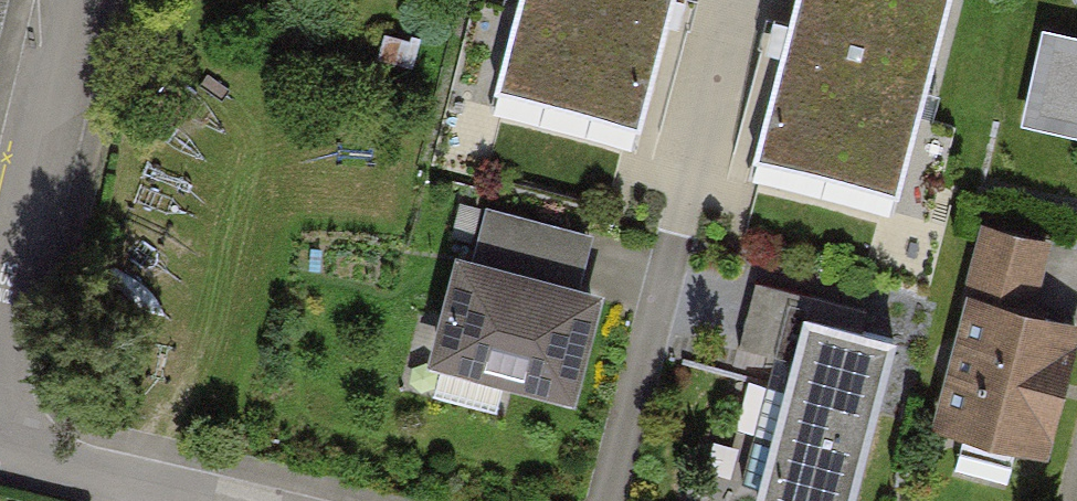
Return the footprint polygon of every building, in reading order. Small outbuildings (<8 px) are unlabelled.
[(499,97),(637,131),(671,0),(524,0),(499,97)] [(760,155),(896,189),(944,0),(799,0),(760,155)] [(1043,31),(1021,122),(1076,135),(1076,39),(1043,31)] [(986,223),(937,419),(1053,448),(1076,352),(1076,319),(1024,306),(1042,237),(986,223)] [(631,272),(486,232),(452,353),(597,393),(631,272)] [(794,303),(744,487),(798,500),(845,500),(891,329),(794,303)]
